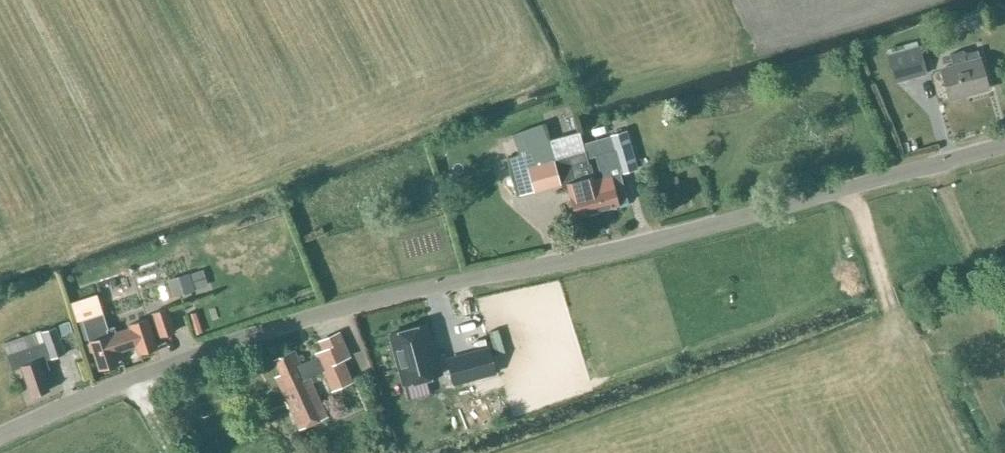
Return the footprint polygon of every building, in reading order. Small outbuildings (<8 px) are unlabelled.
[(979,15),(968,18),(971,29),(982,27),(979,15)] [(917,41),(886,50),(895,83),(927,75),(917,41)] [(980,60),(978,53),(965,56),(964,53),(951,57),(954,68),(941,72),(949,101),(988,90),(980,60)] [(590,164),(589,164),(602,209),(627,202),(619,173),(638,168),(627,131),(609,136),(610,137),(585,144),(589,158),(596,156),(600,170),(602,170),(605,178),(595,180),(590,164)] [(586,214),(602,209),(589,164),(588,164),(585,152),(527,168),(534,191),(567,182),(576,214),(585,212),(586,214)] [(174,330),(166,308),(151,313),(159,335),(174,330)] [(83,320),(99,369),(118,363),(114,352),(137,345),(140,352),(156,346),(147,318),(128,324),(130,331),(112,337),(104,313),(83,320)] [(425,324),(390,333),(404,384),(441,374),(435,352),(433,353),(425,324)] [(22,366),(32,396),(49,390),(43,372),(49,369),(46,360),(65,354),(56,327),(41,332),(40,330),(3,343),(12,370),(22,366)] [(281,374),(275,377),(300,429),(327,416),(309,378),(323,371),(332,391),(352,382),(342,360),(350,356),(339,332),(319,341),(323,350),(316,354),(317,356),(300,364),(294,350),(274,359),(281,374)] [(489,346),(447,357),(454,383),(496,372),(489,346)]
